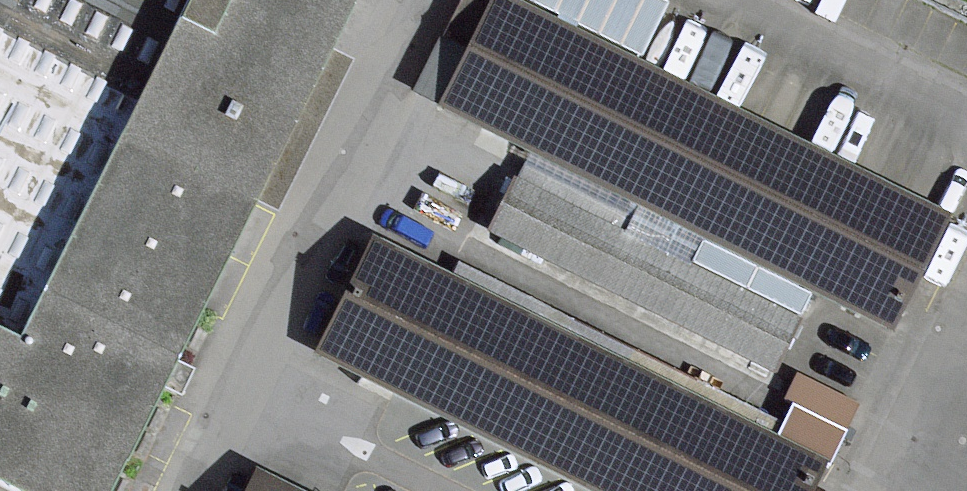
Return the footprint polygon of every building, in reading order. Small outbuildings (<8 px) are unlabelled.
[(19,490),(112,490),(358,0),(0,0),(0,482),(19,490)] [(890,332),(947,215),(574,31),(554,21),(510,0),(492,0),(437,110),(890,332)] [(555,18),(554,21),(574,31),(576,26),(641,57),(667,5),(656,0),(519,0),(555,18)] [(514,181),(487,234),(773,375),(799,321),(514,181)] [(579,490),(815,490),(826,469),(373,243),(315,359),(579,490)] [(783,404),(790,408),(845,435),(859,407),(797,376),(783,404)] [(790,408),(775,439),(830,466),(845,435),(790,408)] [(247,490),(286,490),(255,476),(247,490)]
